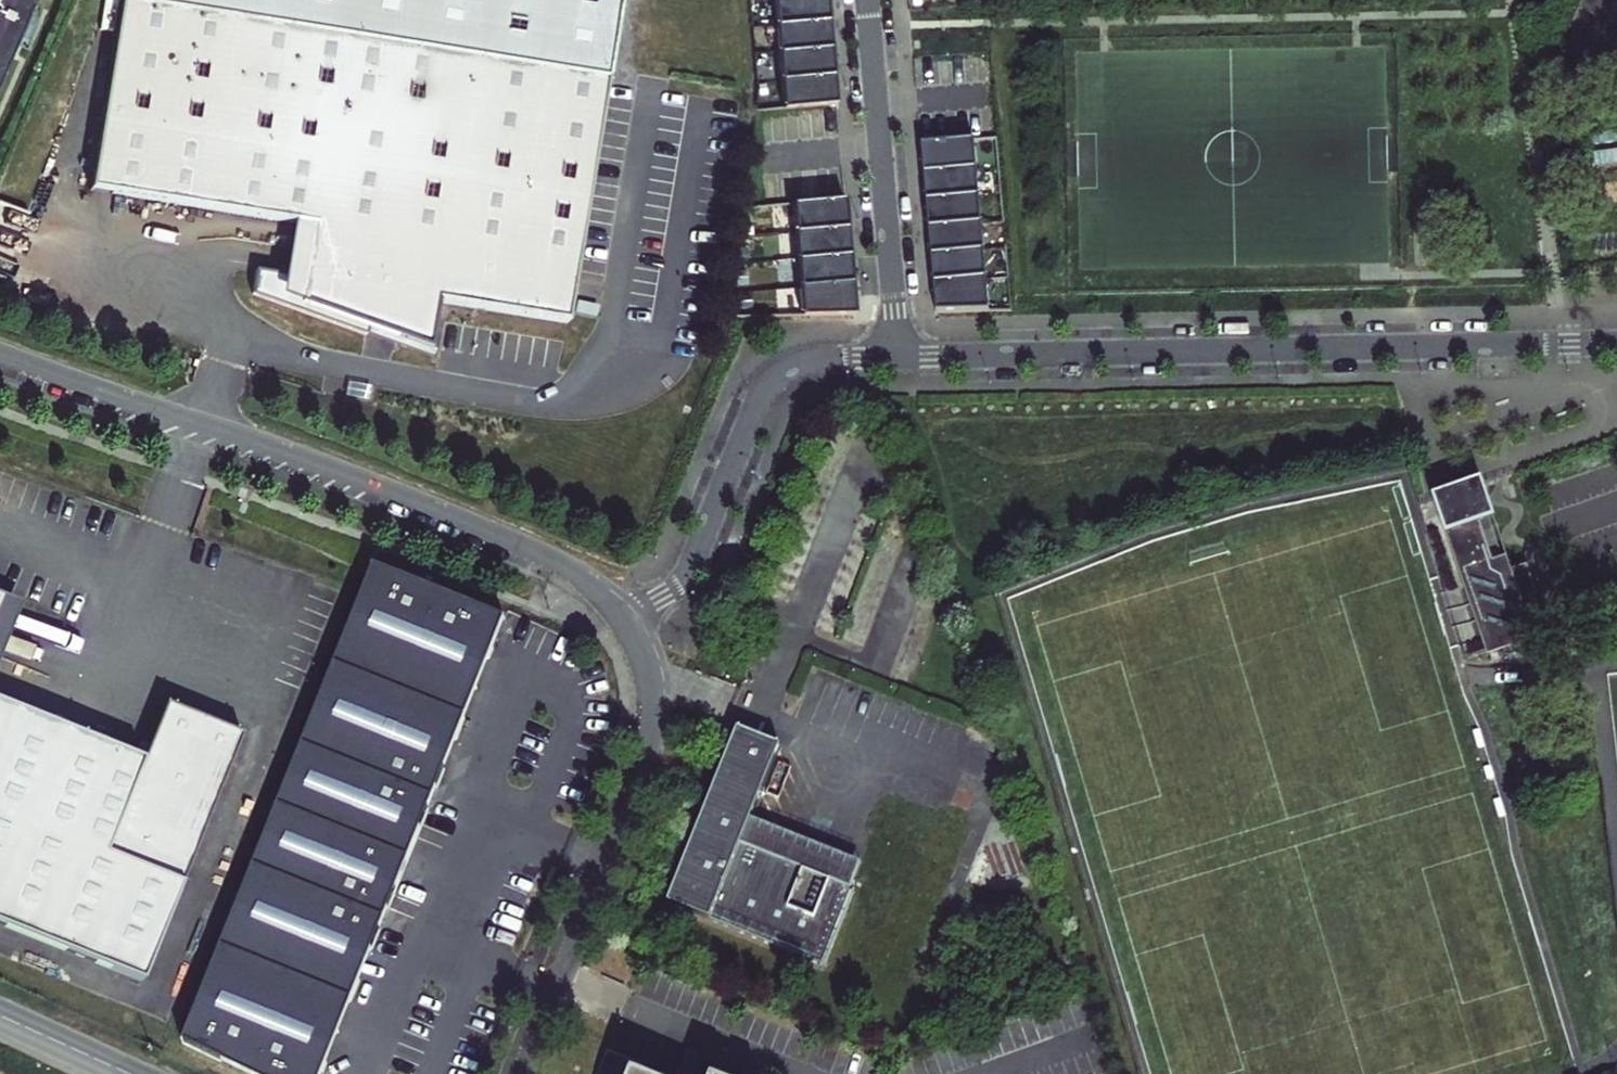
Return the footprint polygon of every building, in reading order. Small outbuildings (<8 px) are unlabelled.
[(37,0),(0,0),(0,90),(37,0)] [(111,6),(107,29),(121,31),(93,198),(297,231),(289,277),(264,268),(259,292),(436,357),(438,349),(444,308),(572,330),(611,88),(625,0),(119,0),(118,8),(111,6)] [(785,115),(838,111),(827,0),(775,0),(785,115)] [(976,147),(923,152),(937,320),(991,318),(976,147)] [(846,205),(794,210),(804,320),(857,323),(846,205)] [(1431,500),(1486,660),(1533,644),(1520,607),(1536,600),(1526,569),(1510,576),(1505,561),(1491,566),(1478,528),(1491,523),(1478,485),(1455,493),(1431,500)] [(360,592),(295,759),(179,1051),(230,1073),(323,1073),(502,622),(370,569),(360,592)] [(0,597),(0,681),(29,609),(0,597)] [(746,669),(740,667),(736,677),(742,679),(746,669)] [(151,988),(250,742),(173,710),(156,752),(148,749),(142,763),(0,705),(0,927),(151,988)] [(769,748),(726,732),(660,903),(815,961),(813,966),(895,997),(924,921),(842,890),(731,847),(741,822),(769,748)] [(783,820),(801,773),(782,766),(764,813),(783,820)] [(613,1062),(608,1073),(644,1073),(613,1062)]
